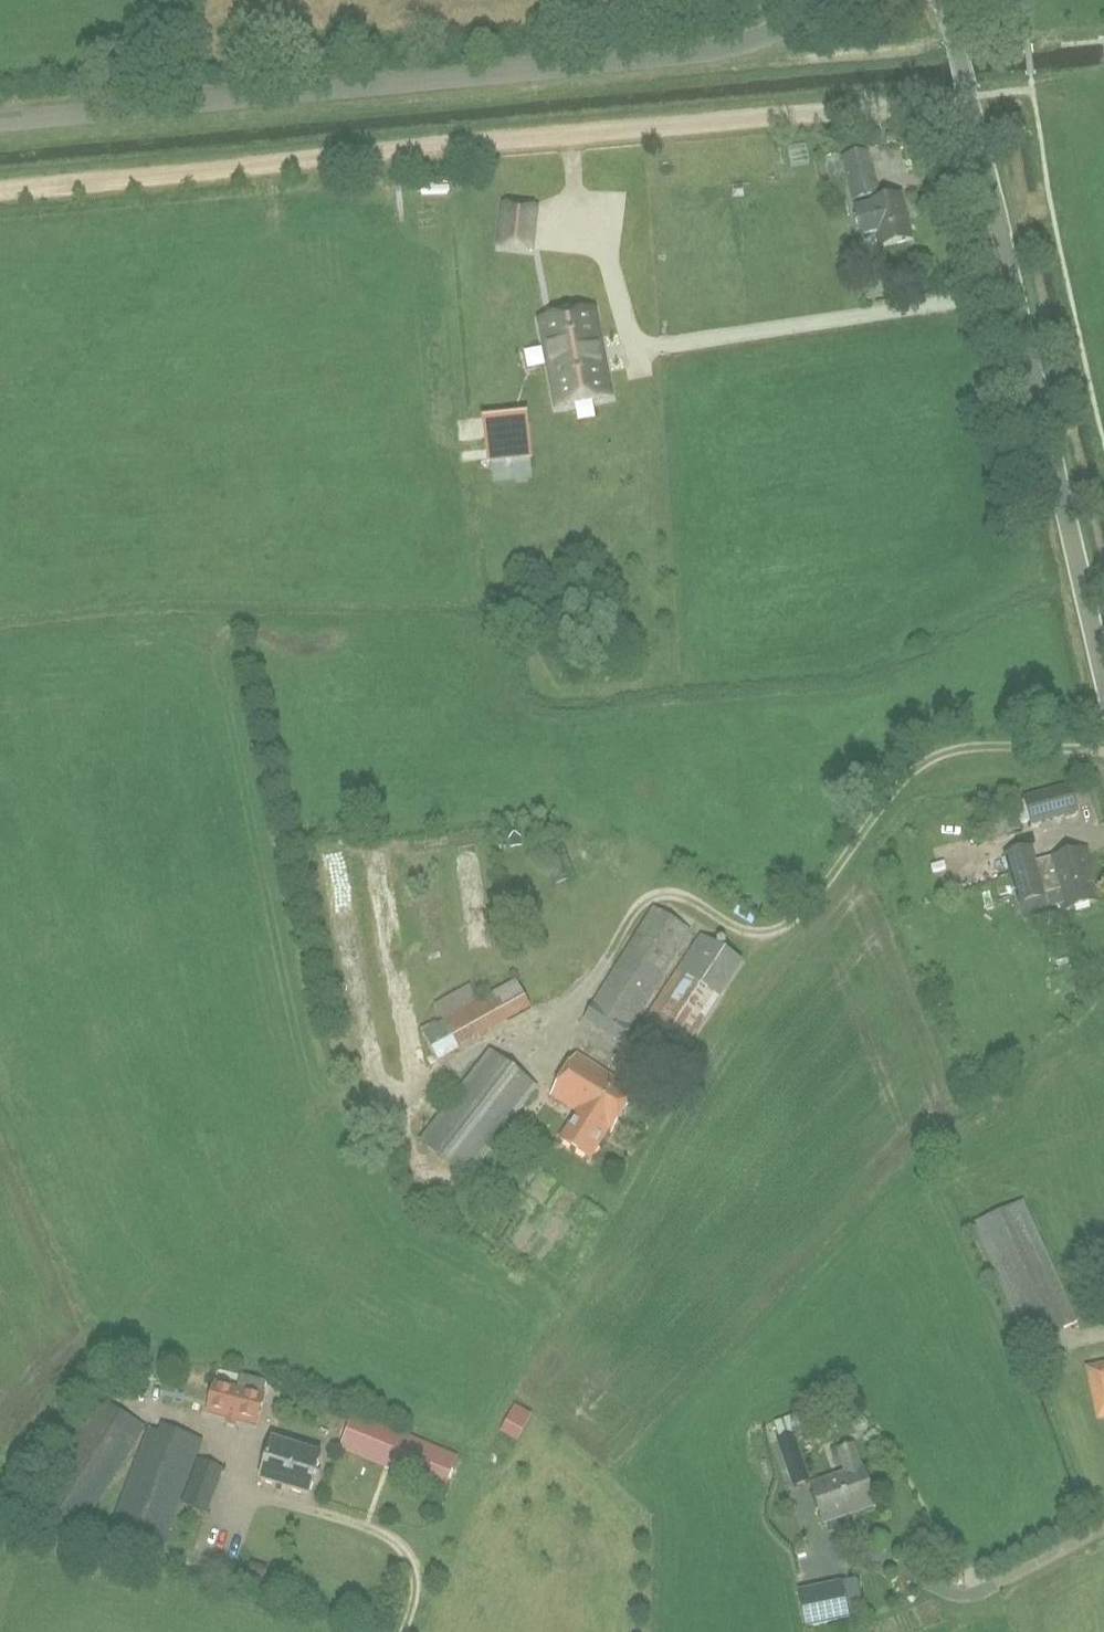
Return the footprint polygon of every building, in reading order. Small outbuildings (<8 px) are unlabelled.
[(896,135),(886,136),(886,146),(896,145),(896,135)] [(854,201),(879,195),(868,154),(843,160),(854,201)] [(880,250),(912,242),(902,198),(870,205),(870,207),(856,210),(863,241),(877,238),(880,250)] [(535,254),(540,208),(501,204),(496,250),(535,254)] [(592,314),(542,323),(557,406),(608,397),(592,314)] [(525,413),(484,418),(488,442),(490,460),(530,455),(525,413)] [(1032,827),(1079,814),(1070,786),(1024,799),(1032,827)] [(1062,913),(1103,901),(1088,850),(1047,861),(1048,865),(1038,868),(1032,849),(1004,856),(1018,905),(1046,898),(1046,896),(1056,893),(1062,913)] [(972,864),(971,881),(984,882),(985,864),(972,864)] [(630,1026),(689,931),(653,909),(583,1020),(621,1044),(631,1027),(630,1026)] [(713,999),(739,961),(701,936),(642,1024),(665,1040),(699,990),(713,999)] [(511,1021),(531,1010),(514,982),(495,993),(511,1021)] [(443,1022),(479,1002),(470,986),(434,1005),(443,1022)] [(467,1179),(537,1089),(489,1052),(419,1142),(467,1179)] [(610,1133),(636,1092),(575,1054),(549,1096),(576,1113),(559,1141),(589,1159),(607,1131),(610,1133)] [(1027,1345),(1077,1323),(1023,1202),(973,1224),(1027,1345)] [(1082,1366),(1094,1423),(1103,1421),(1103,1361),(1082,1366)] [(215,1385),(208,1415),(256,1427),(264,1397),(263,1397),(237,1390),(215,1385)] [(74,1542),(145,1428),(98,1398),(26,1513),(74,1542)] [(793,1431),(794,1434),(776,1440),(793,1488),(811,1482),(798,1444),(816,1438),(811,1426),(806,1413),(790,1418),(795,1430),(793,1431)] [(444,1491),(458,1458),(354,1415),(340,1448),(444,1491)] [(157,1566),(160,1559),(181,1504),(197,1460),(204,1442),(160,1425),(158,1431),(148,1427),(103,1545),(157,1566)] [(308,1496),(320,1456),(271,1442),(259,1481),(308,1496)] [(824,1524),(875,1506),(861,1467),(860,1467),(852,1444),(837,1450),(845,1473),(810,1485),(824,1524)] [(197,1460),(181,1504),(207,1513),(223,1469),(197,1460)] [(255,1559),(248,1573),(265,1582),(272,1568),(255,1559)] [(819,1626),(852,1619),(844,1586),(799,1596),(807,1630),(820,1628),(819,1626)]
